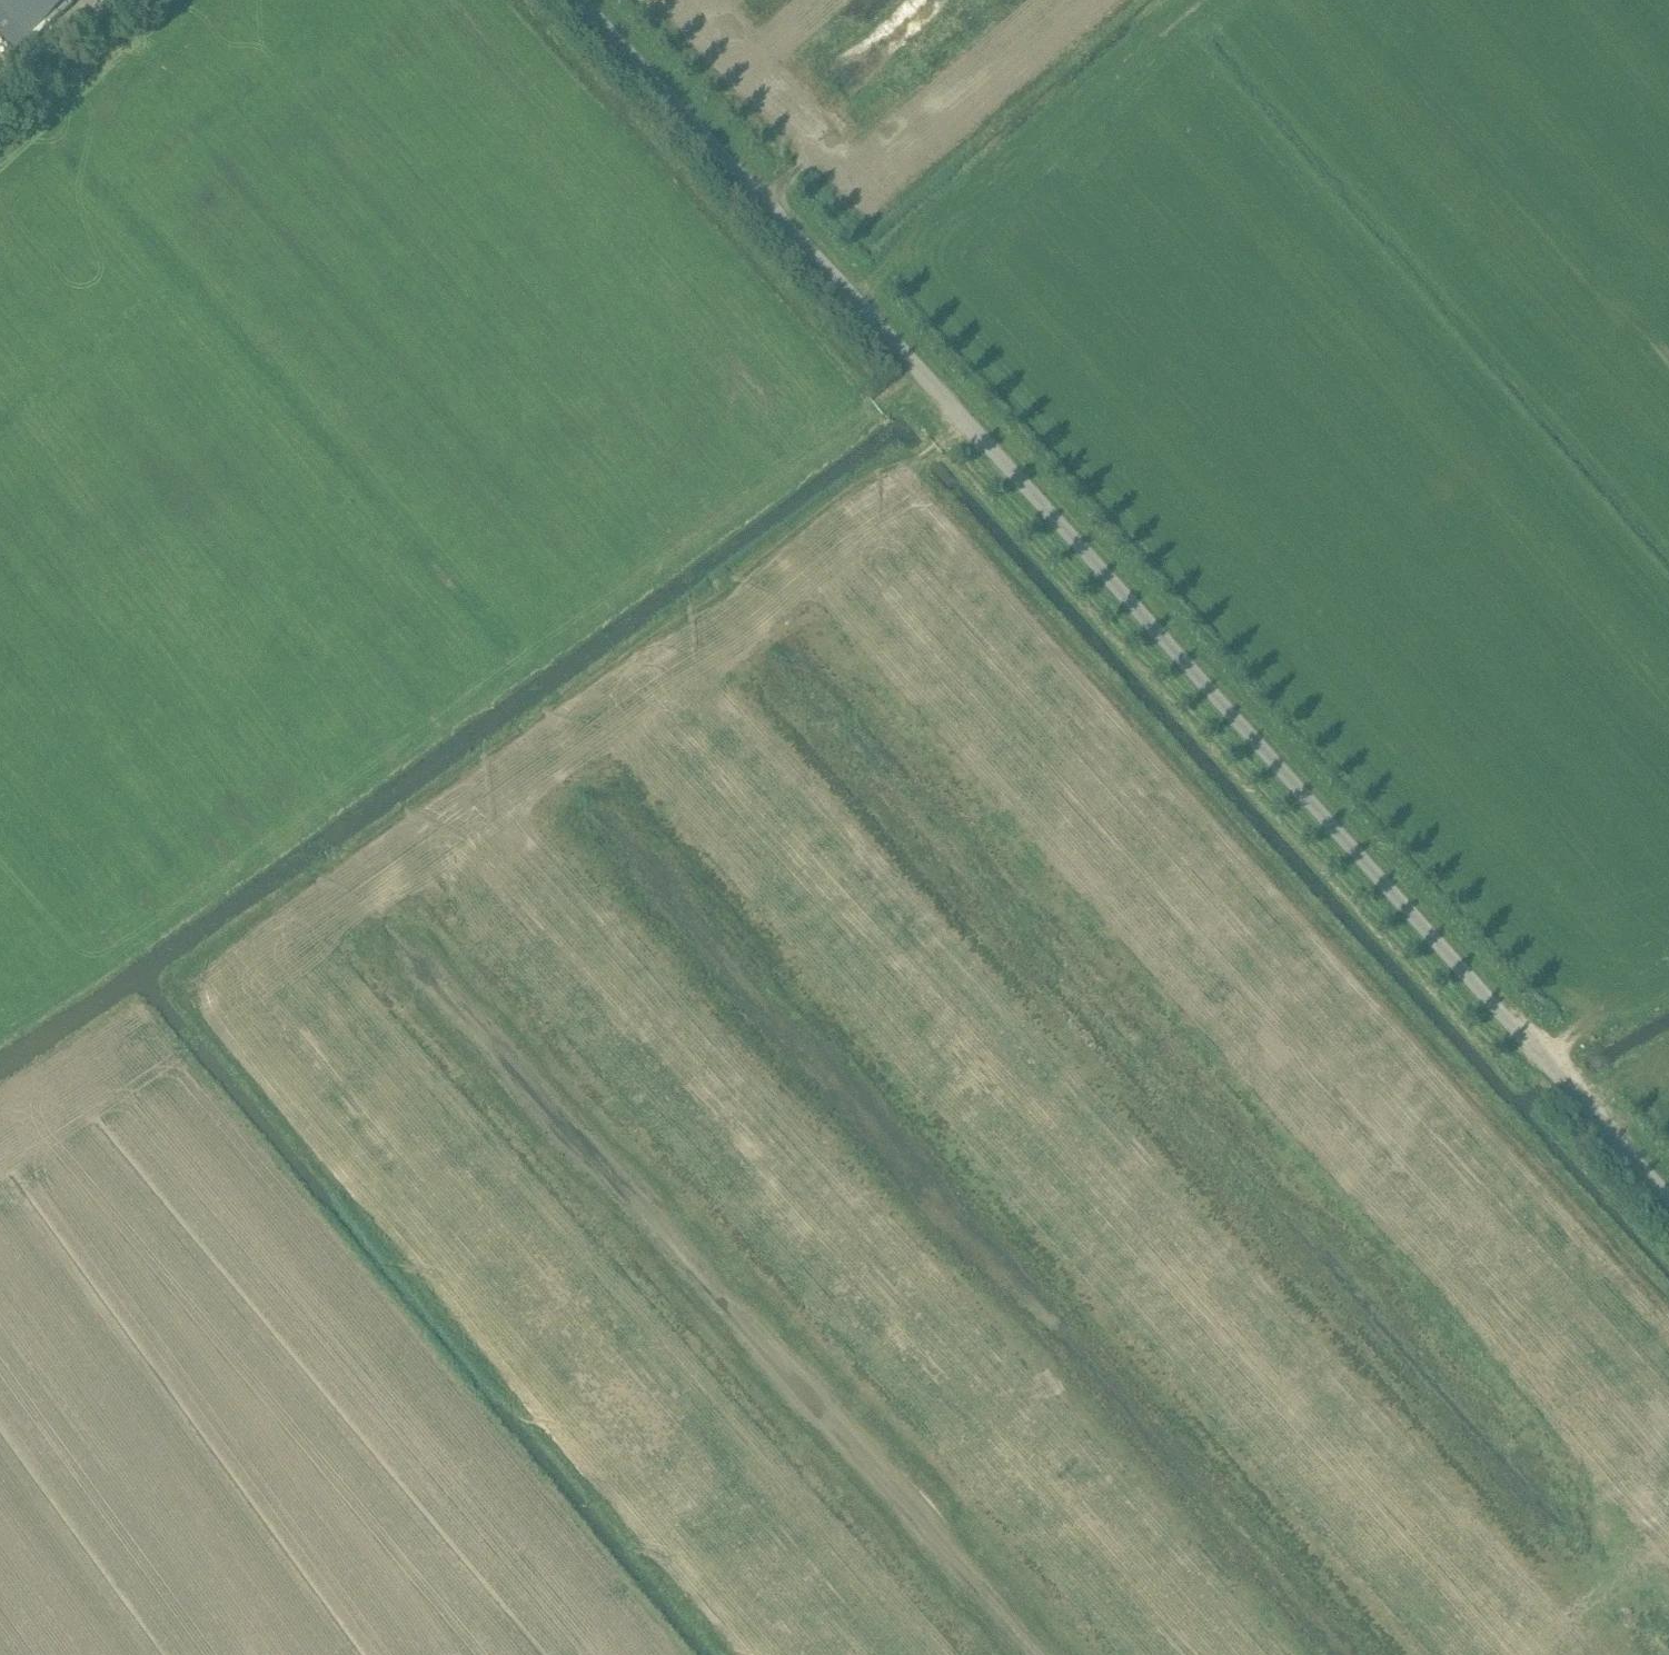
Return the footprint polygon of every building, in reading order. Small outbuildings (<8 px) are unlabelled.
[(15,51),(44,24),(51,31),(72,12),(65,5),(70,0),(0,0),(0,34),(15,51)]
